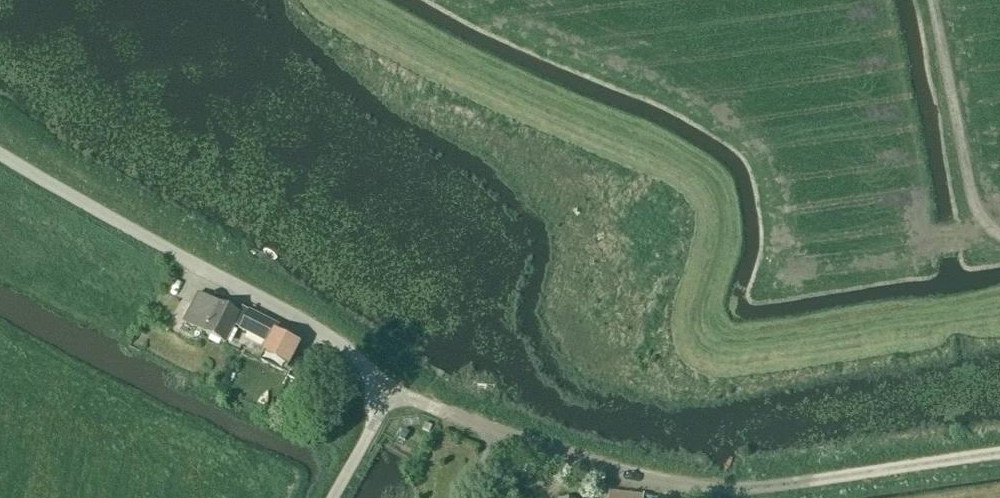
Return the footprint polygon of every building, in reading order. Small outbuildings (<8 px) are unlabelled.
[(261,361),(282,372),(286,364),(288,365),(299,343),(276,332),(279,326),(242,307),(238,314),(198,293),(183,322),(225,344),(235,324),(239,326),(238,327),(268,343),(263,352),(265,353),(261,361)] [(403,427),(398,436),(404,439),(409,431),(403,427)]
